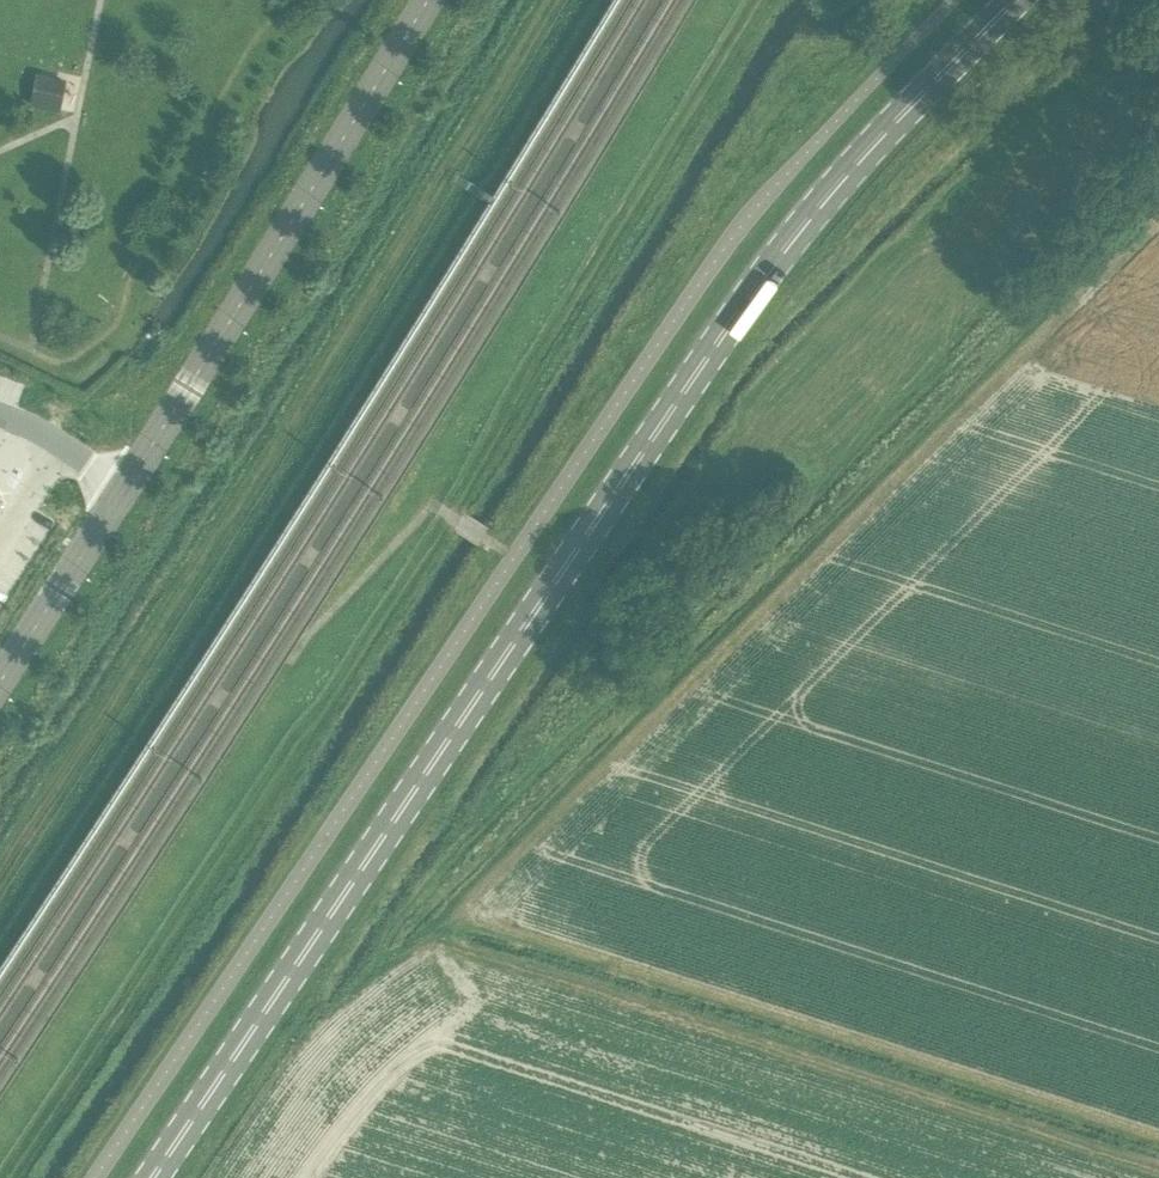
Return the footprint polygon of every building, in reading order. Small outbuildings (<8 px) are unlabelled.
[(38,75),(32,103),(56,108),(62,80),(39,75),(38,75)]
